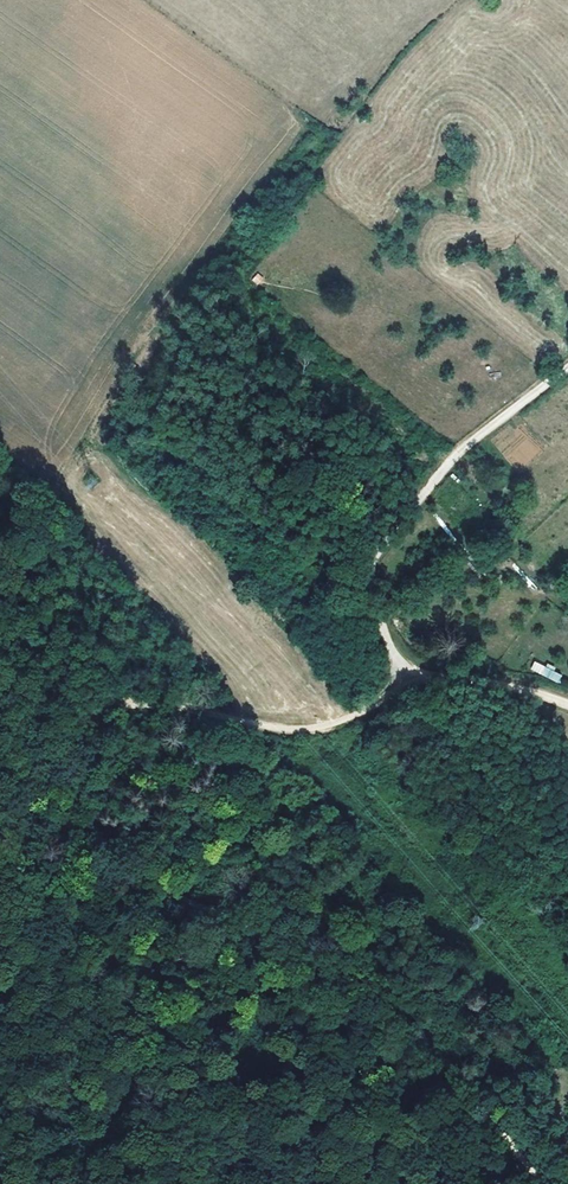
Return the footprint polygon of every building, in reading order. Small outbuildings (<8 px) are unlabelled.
[(559,683),(563,674),(534,661),(530,669),(559,683)]
